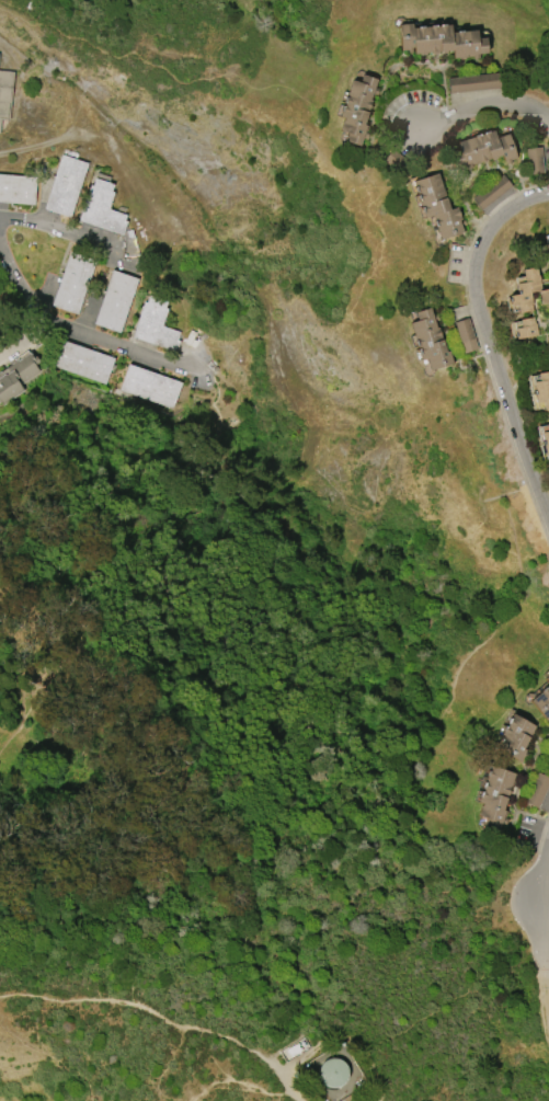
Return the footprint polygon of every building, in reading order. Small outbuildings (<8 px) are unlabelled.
[(399,24),(411,23),(412,27),(449,24),(450,32),(476,31),(477,38),(485,37),(487,54),(478,54),(479,59),(472,59),(472,55),(466,55),(466,57),(465,57),(465,59),(459,59),(459,58),(453,58),(451,50),(447,50),(447,53),(442,54),(441,51),(438,51),(438,54),(432,55),(432,51),(425,53),(425,55),(420,56),(420,53),(413,54),(413,53),(408,53),(407,49),(400,50),(399,24)] [(1,119),(0,134),(0,70),(14,71),(9,121),(1,119)] [(499,88),(498,73),(447,79),(449,94),(499,88)] [(339,116),(352,80),(359,82),(362,74),(377,79),(370,100),(371,100),(368,112),(368,113),(364,125),(367,126),(359,146),(344,140),(347,133),(340,130),(344,118),(339,116)] [(457,141),(493,130),(495,137),(508,134),(516,159),(511,160),(511,163),(506,164),(505,160),(503,160),(502,154),(477,162),(477,161),(458,167),(454,153),(460,151),(457,141)] [(529,174),(543,174),(542,148),(528,148),(529,174)] [(43,209),(60,154),(87,163),(70,217),(43,209)] [(412,181),(436,173),(449,209),(456,207),(460,220),(458,220),(462,232),(441,240),(432,215),(424,217),(412,181)] [(34,205),(0,202),(0,174),(36,177),(34,205)] [(512,187),(503,175),(472,199),(482,211),(512,187)] [(122,234),(78,220),(89,185),(91,185),(94,179),(113,184),(111,192),(113,192),(107,209),(125,215),(124,220),(126,221),(122,234)] [(539,245),(548,244),(548,257),(541,260),(539,245)] [(50,305),(69,252),(95,261),(77,314),(50,305)] [(547,288),(548,288),(548,302),(540,303),(538,290),(530,293),(533,305),(531,305),(531,310),(518,312),(517,305),(511,307),(508,296),(517,294),(516,284),(524,282),(523,269),(536,267),(538,275),(539,275),(541,290),(547,289),(547,288)] [(93,324),(112,271),(138,279),(119,333),(93,324)] [(161,326),(179,332),(176,340),(180,341),(176,351),(131,336),(144,301),(147,302),(148,297),(167,302),(164,308),(167,309),(161,326)] [(414,312),(428,307),(435,328),(437,326),(446,352),(448,351),(453,363),(430,370),(425,358),(422,359),(410,322),(418,320),(414,312)] [(538,335),(516,339),(515,329),(522,328),(519,319),(534,317),(535,323),(536,323),(538,335)] [(478,349),(468,318),(454,323),(464,354),(478,349)] [(105,385),(53,366),(61,340),(114,358),(105,385)] [(3,405),(0,402),(0,371),(18,359),(18,360),(30,352),(33,357),(35,356),(39,362),(35,365),(39,371),(20,386),(24,390),(3,405)] [(127,364),(181,382),(172,409),(118,390),(127,364)] [(538,374),(548,372),(548,409),(545,410),(544,402),(536,403),(533,382),(539,381),(538,374)] [(548,460),(548,424),(540,425),(544,460),(548,460)] [(529,700),(548,684),(548,718),(546,721),(529,700)] [(511,713),(535,725),(523,748),(525,749),(518,761),(497,750),(504,738),(499,736),(511,713)] [(490,766),(514,773),(503,810),(505,811),(499,832),(482,826),(485,818),(478,815),(482,803),(478,802),(490,766)] [(548,780),(548,777),(537,773),(527,804),(540,808),(548,780)] [(348,1085),(344,1058),(319,1061),(322,1088),(348,1085)]
